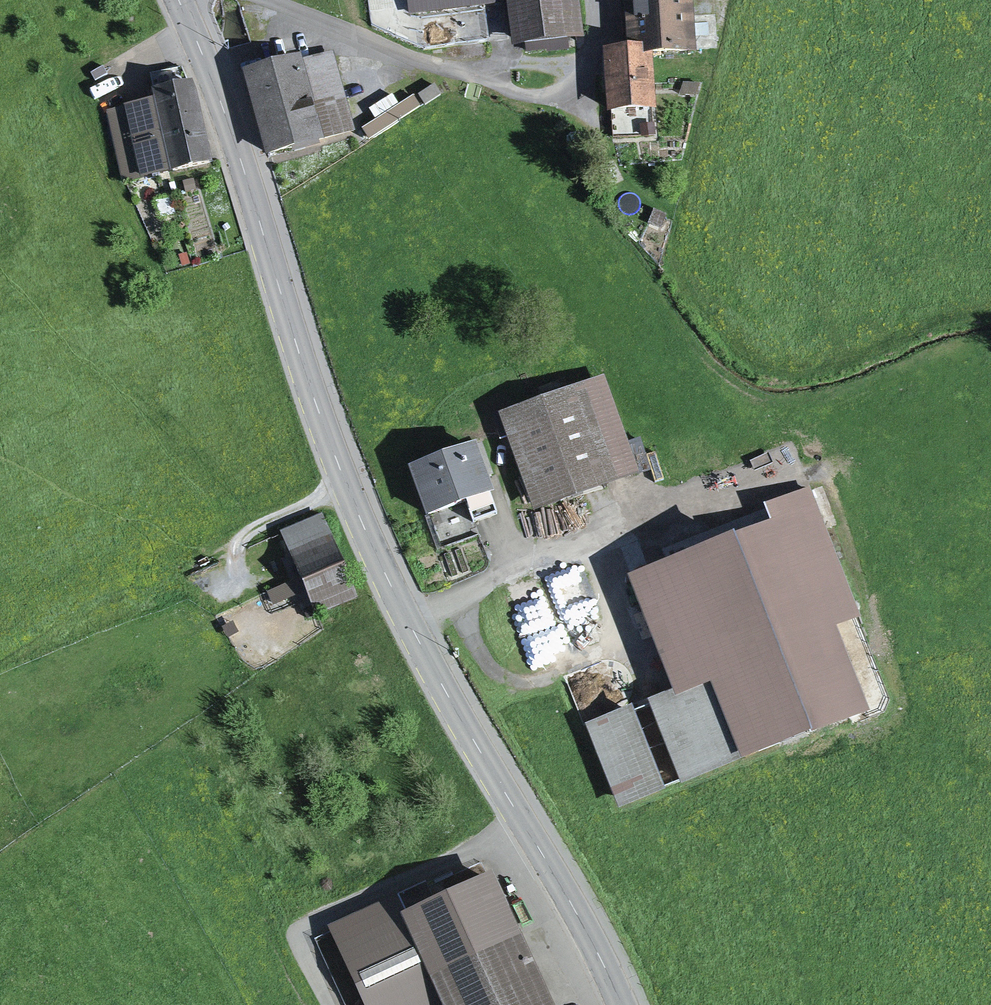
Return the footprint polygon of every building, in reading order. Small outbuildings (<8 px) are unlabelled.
[(409,16),(505,4),(511,50),(586,40),(581,0),(407,0),(409,16)] [(628,62),(653,60),(697,57),(693,0),(624,0),(628,62)] [(334,51),(302,60),(324,140),(356,131),(334,51)] [(302,60),(243,76),(266,159),(324,144),(324,140),(302,60)] [(653,60),(628,62),(604,63),(607,118),(611,118),(612,143),(657,140),(653,60)] [(149,75),(154,93),(152,93),(155,103),(169,176),(212,167),(193,84),(189,85),(181,68),(149,75)] [(683,83),(679,96),(696,97),(700,84),(683,83)] [(435,86),(419,96),(425,107),(441,97),(435,86)] [(414,97),(363,131),(369,141),(420,106),(414,97)] [(169,176),(155,103),(107,113),(121,185),(169,176)] [(194,179),(183,182),(186,193),(197,190),(194,179)] [(653,211),(648,223),(661,228),(666,216),(653,211)] [(604,382),(501,418),(534,513),(637,478),(604,382)] [(476,448),(409,472),(426,521),(467,507),(473,525),(497,516),(491,498),(494,497),(476,448)] [(769,527),(628,584),(673,695),(676,702),(711,689),(740,766),(870,717),(835,630),(862,619),(810,489),(762,508),(769,527)] [(324,516),(282,533),(300,580),(306,594),(315,617),(357,600),(324,516)] [(306,594),(300,580),(267,593),(273,608),(306,594)] [(234,623),(223,630),(229,640),(240,633),(234,623)] [(676,702),(673,695),(648,704),(680,789),(740,766),(711,689),(676,702)] [(631,710),(586,728),(619,813),(665,795),(631,710)] [(326,929),(361,1004),(550,1004),(492,880),(490,881),(482,862),(428,887),(426,883),(326,929)]
